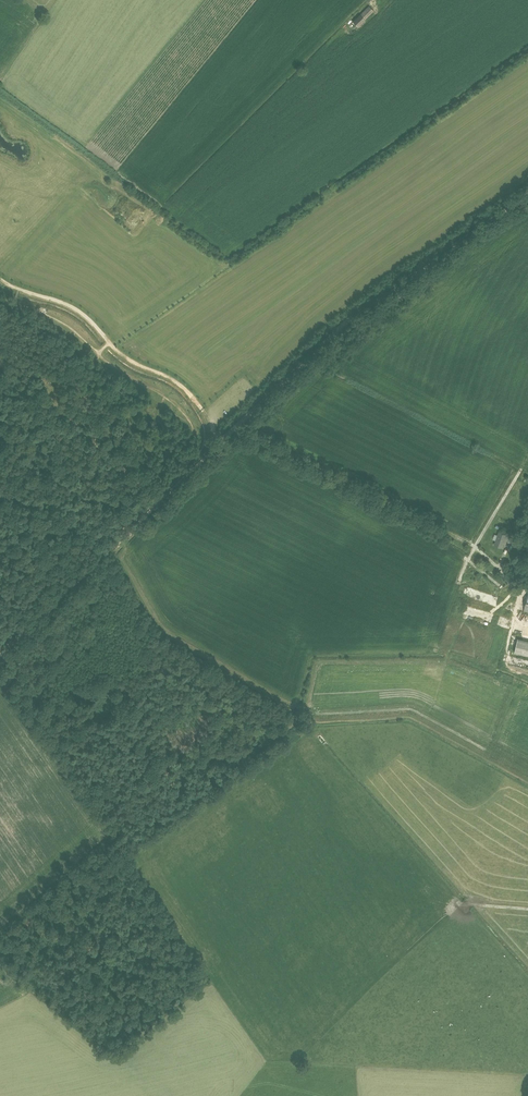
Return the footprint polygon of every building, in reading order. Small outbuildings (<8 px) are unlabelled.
[(353,22),(357,26),(365,19),(373,11),(369,6),(361,15),(353,22)] [(350,30),(355,34),(358,31),(354,26),(350,30)] [(506,539),(510,540),(513,541),(516,534),(516,532),(509,530),(508,532),(508,531),(507,534),(499,532),(494,545),(502,549),(506,539)] [(518,638),(515,652),(527,655),(527,641),(518,638)] [(511,662),(526,666),(527,660),(513,656),(511,662)]
